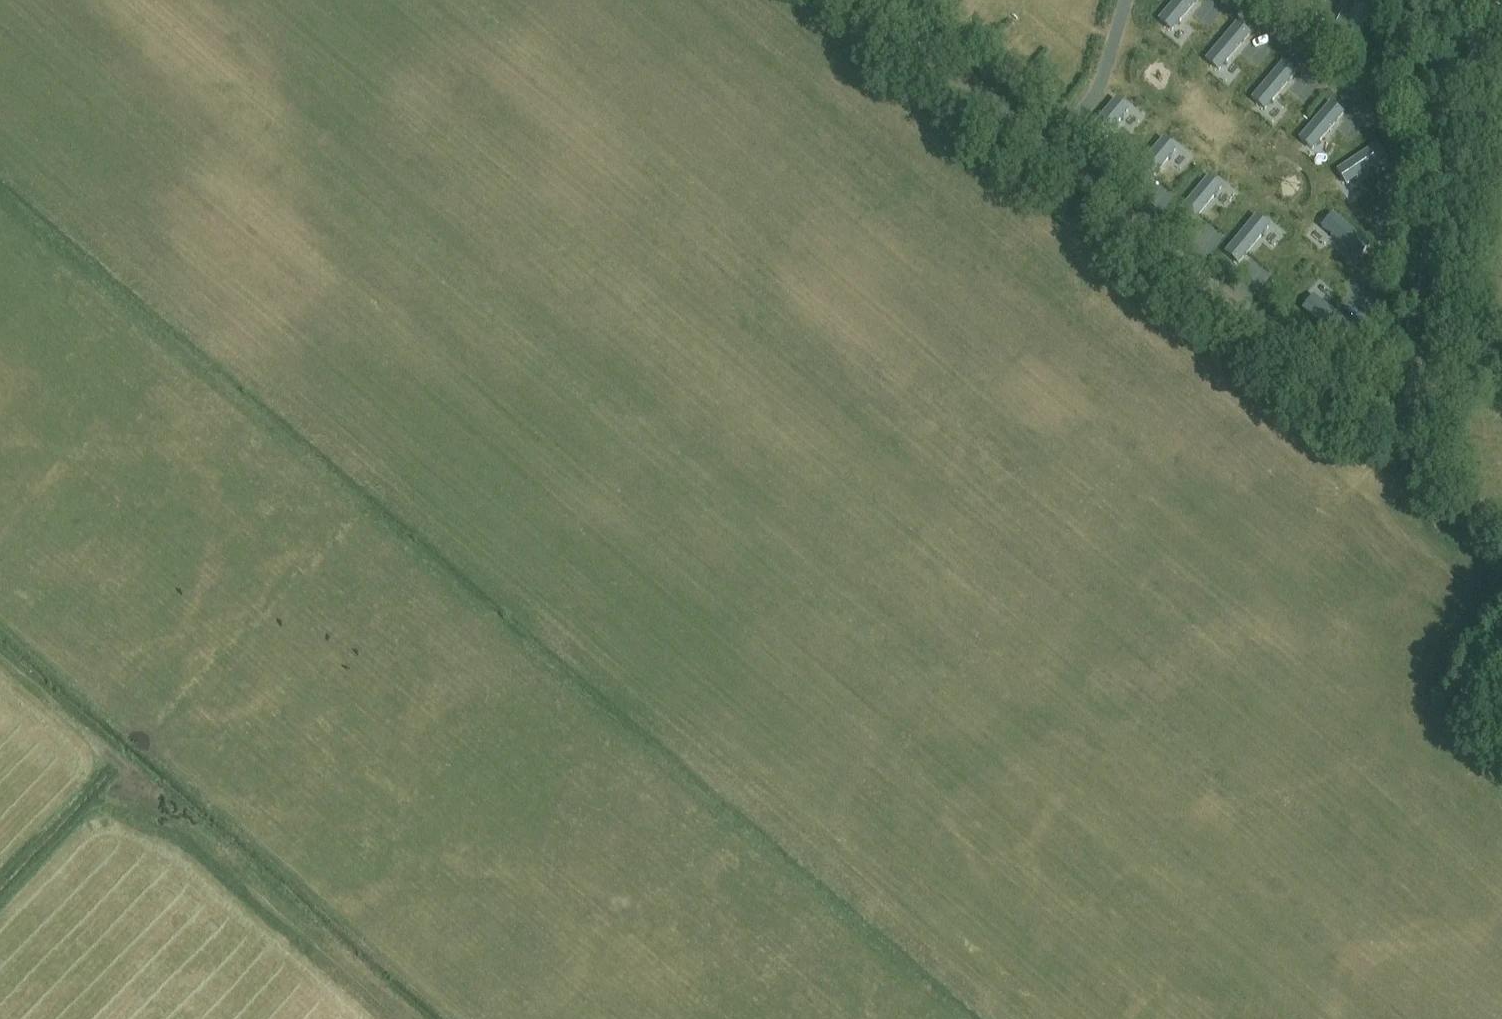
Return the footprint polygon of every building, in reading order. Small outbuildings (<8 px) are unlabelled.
[(1241,6),(1221,27),(1235,41),(1255,20),(1241,6)] [(1265,76),(1277,59),(1264,51),(1253,68),(1265,76)] [(1286,84),(1300,102),(1324,83),(1310,65),(1286,84)] [(1097,124),(1107,115),(1096,103),(1086,112),(1097,124)] [(1207,219),(1224,208),(1214,193),(1197,205),(1207,219)] [(1225,239),(1238,252),(1249,240),(1237,227),(1225,239)]
